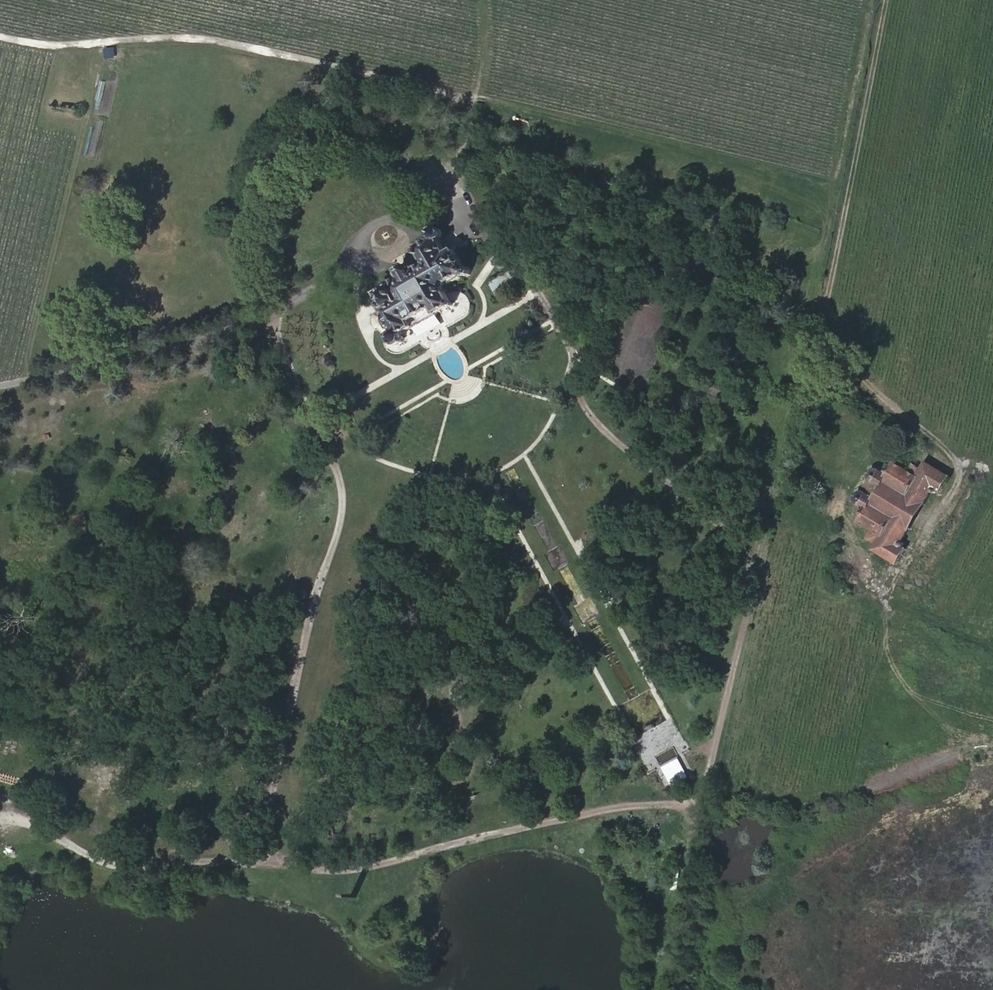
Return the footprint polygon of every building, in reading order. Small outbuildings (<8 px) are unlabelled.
[(103,58),(119,56),(118,47),(102,49),(103,58)] [(440,228),(435,228),(432,229),(427,232),(426,234),(425,236),(426,240),(427,243),(418,249),(422,256),(405,265),(406,268),(398,273),(403,280),(381,293),(388,306),(383,309),(393,328),(392,330),(391,332),(391,334),(392,337),(393,340),(395,341),(397,341),(398,341),(401,339),(402,337),(402,335),(416,327),(413,322),(435,310),(437,314),(455,305),(444,287),(464,275),(466,277),(469,278),(472,277),(472,275),(472,273),(471,271),(469,270),(467,270),(457,251),(450,254),(443,241),(445,237),(445,235),(444,232),(440,228)] [(906,547),(901,544),(933,490),(938,492),(949,476),(926,462),(922,469),(913,465),(910,471),(896,462),(886,478),(875,472),(874,472),(873,472),(871,475),(870,477),(869,479),(870,480),(881,487),(872,502),(861,495),(856,496),(854,498),(853,500),(854,502),(855,504),(866,511),(859,522),(873,530),(869,538),(876,544),(873,550),(896,564),(906,547)] [(676,777),(684,775),(679,750),(659,754),(663,771),(674,769),(676,777)]
